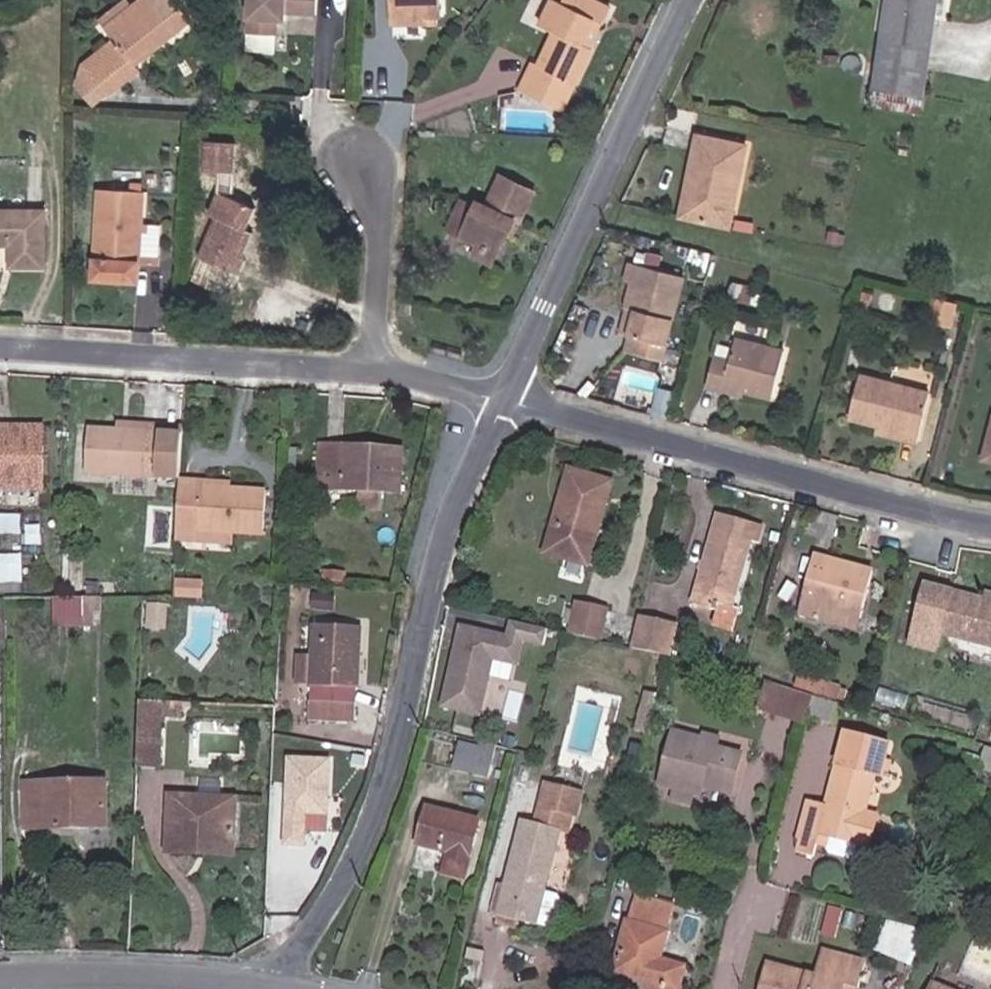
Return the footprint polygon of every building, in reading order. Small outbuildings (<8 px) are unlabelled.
[(119,22),(147,54),(206,0),(143,0),(119,22)] [(248,35),(274,38),(275,20),(291,22),(291,15),(317,19),(319,0),(251,0),(248,35)] [(408,38),(441,32),(437,14),(449,11),(446,0),(400,0),(408,38)] [(449,11),(463,8),(461,0),(446,0),(449,11)] [(534,117),(547,90),(560,97),(576,63),(562,56),(582,13),(556,0),(552,0),(545,15),(533,9),(520,36),(538,44),(524,74),(519,72),(504,102),(534,117)] [(533,9),(545,15),(552,0),(538,0),(533,9)] [(936,0),(883,0),(882,5),(933,14),(936,0)] [(866,91),(917,100),(933,14),(882,5),(866,91)] [(562,56),(576,63),(596,20),(582,13),(562,56)] [(112,48),(96,61),(118,88),(135,72),(112,48)] [(547,90),(534,117),(547,123),(560,97),(547,90)] [(697,173),(688,215),(726,224),(744,145),(694,134),(686,170),(697,173)] [(244,138),(205,137),(204,172),(243,173),(244,138)] [(676,212),(688,215),(697,173),(686,170),(676,212)] [(251,182),(245,196),(263,203),(268,188),(251,182)] [(481,263),(488,246),(498,226),(507,231),(522,201),(487,185),(475,209),(466,203),(461,216),(445,207),(430,237),(461,252),(481,263)] [(251,273),(268,231),(254,225),(263,203),(245,196),(229,189),(218,216),(226,219),(210,256),(251,273)] [(147,194),(105,190),(98,279),(140,282),(147,194)] [(254,225),(268,231),(276,209),(263,203),(254,225)] [(0,210),(0,243),(12,243),(13,263),(45,265),(44,209),(0,210)] [(498,226),(488,246),(498,251),(507,231),(498,226)] [(475,275),(481,263),(461,252),(456,266),(475,275)] [(630,282),(636,261),(624,257),(618,278),(630,282)] [(681,274),(636,261),(630,282),(624,302),(637,307),(629,332),(623,355),(655,364),(681,274)] [(946,326),(952,301),(949,299),(927,294),(920,320),(946,326)] [(617,328),(629,332),(637,307),(624,302),(617,328)] [(411,323),(412,310),(399,309),(398,321),(411,323)] [(752,381),(751,386),(779,395),(793,348),(744,335),(738,357),(716,352),(706,386),(725,392),(730,375),(752,381)] [(845,410),(869,417),(895,423),(892,435),(912,440),(924,392),(854,373),(845,410)] [(747,398),(751,386),(752,381),(730,375),(725,392),(747,398)] [(895,423),(869,417),(867,428),(892,435),(895,423)] [(981,417),(972,458),(990,462),(990,420),(981,417)] [(49,485),(48,421),(29,421),(29,434),(2,434),(0,434),(0,485),(49,485)] [(2,421),(2,434),(29,434),(29,421),(2,421)] [(181,477),(185,433),(93,425),(88,471),(181,480),(181,477)] [(359,449),(359,441),(342,440),(341,450),(317,447),(314,490),(354,492),(355,481),(378,483),(377,494),(397,496),(401,445),(378,443),(378,451),(359,449)] [(378,443),(359,441),(359,449),(378,451),(378,443)] [(566,551),(565,556),(586,562),(605,478),(562,468),(553,506),(563,508),(553,547),(566,551)] [(203,480),(181,477),(181,480),(176,527),(230,533),(258,536),(262,493),(234,490),(204,487),(203,480)] [(234,483),(203,480),(204,487),(234,490),(234,483)] [(355,481),(354,492),(353,512),(375,513),(377,494),(378,483),(355,481)] [(563,508),(553,506),(544,545),(553,547),(563,508)] [(44,513),(7,512),(6,539),(24,540),(23,585),(4,584),(4,589),(41,590),(44,513)] [(765,530),(716,517),(692,607),(721,616),(723,606),(736,610),(755,542),(761,543),(765,530)] [(176,527),(175,538),(230,544),(230,533),(176,527)] [(552,553),(553,547),(544,545),(543,550),(552,553)] [(552,553),(565,556),(566,551),(553,547),(552,553)] [(851,627),(865,568),(850,564),(847,575),(832,572),(835,560),(803,551),(788,609),(851,627)] [(847,575),(850,564),(835,560),(832,572),(847,575)] [(90,573),(89,591),(115,590),(126,590),(127,572),(90,573)] [(977,608),(978,605),(915,587),(899,647),(924,654),(930,633),(990,650),(990,612),(977,608)] [(115,590),(89,591),(88,624),(114,624),(115,590)] [(578,595),(570,625),(598,633),(604,634),(613,605),(578,595)] [(981,595),(978,605),(977,608),(990,612),(990,598),(981,595)] [(626,640),(642,644),(665,652),(669,652),(677,621),(636,609),(626,640)] [(524,643),(541,646),(546,632),(511,622),(506,635),(459,624),(441,709),(480,718),(497,717),(507,689),(497,674),(496,662),(516,665),(524,643)] [(355,626),(311,625),(309,737),(353,738),(355,626)] [(838,674),(787,661),(784,676),(834,690),(838,674)] [(753,710),(801,724),(803,715),(809,690),(762,677),(753,710)] [(633,726),(646,730),(656,690),(642,686),(633,726)] [(828,720),(833,697),(809,690),(803,715),(828,720)] [(140,696),(136,765),(160,766),(163,720),(164,698),(140,696)] [(164,698),(163,720),(182,722),(183,699),(164,698)] [(715,734),(701,730),(699,739),(670,731),(656,785),(671,789),(667,801),(687,806),(691,785),(724,794),(734,756),(711,750),(715,734)] [(813,855),(814,848),(817,836),(827,838),(824,850),(827,857),(847,861),(853,858),(856,846),(865,809),(874,772),(882,774),(886,758),(889,742),(844,731),(826,801),(805,796),(792,850),(813,855)] [(501,744),(487,741),(486,747),(462,741),(455,769),(493,779),(501,744)] [(286,755),(280,842),(303,844),(304,832),(330,834),(335,759),(286,755)] [(886,758),(882,774),(889,776),(894,760),(886,758)] [(104,778),(29,779),(29,827),(104,826),(104,778)] [(549,792),(544,813),(551,816),(556,794),(549,792)] [(551,816),(568,820),(575,821),(582,823),(588,802),(556,794),(551,816)] [(215,844),(215,856),(231,858),(233,798),(170,795),(167,841),(215,844)] [(471,822),(420,808),(410,843),(440,852),(433,873),(456,879),(471,822)] [(865,848),(875,811),(865,809),(856,846),(865,848)] [(545,838),(562,842),(569,844),(575,821),(568,820),(551,816),(544,813),(538,836),(545,838)] [(507,870),(493,921),(521,929),(539,933),(552,937),(556,935),(563,908),(561,903),(547,900),(562,842),(545,838),(538,836),(522,832),(511,872),(507,870)] [(824,850),(827,838),(817,836),(814,848),(824,851),(824,850)] [(166,854),(215,856),(215,844),(167,841),(166,854)] [(681,966),(676,983),(696,988),(706,945),(688,941),(695,915),(691,915),(697,891),(662,882),(656,907),(652,906),(640,955),(681,966)] [(835,904),(828,932),(839,935),(846,907),(835,904)] [(491,932),(519,938),(521,929),(493,921),(491,932)] [(916,936),(906,931),(897,955),(906,959),(916,936)] [(849,988),(851,988),(863,988),(869,964),(823,953),(816,981),(768,967),(763,988),(849,988)] [(635,973),(676,983),(681,966),(640,955),(635,973)]
